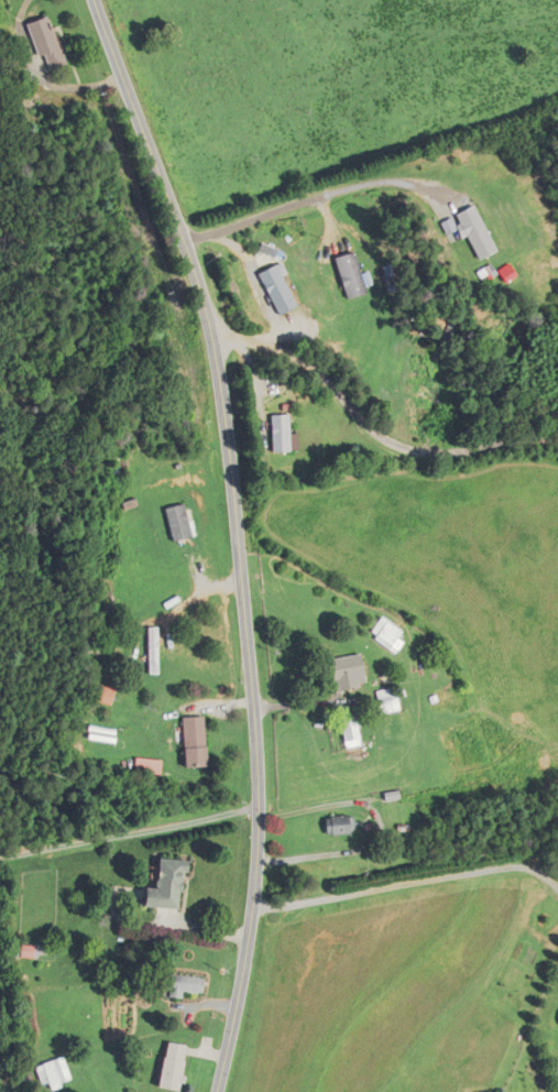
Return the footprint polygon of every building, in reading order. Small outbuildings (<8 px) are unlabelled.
[(36,57),(43,55),(48,71),(63,66),(47,16),(25,23),(36,57)] [(459,215),(466,231),(468,231),(478,254),(496,246),(478,206),(459,215)] [(333,258),(344,299),(364,294),(352,252),(333,258)] [(276,265),(258,274),(278,315),(296,306),(276,265)] [(290,416),(272,416),(272,452),(290,452),(290,416)] [(165,508),(172,542),(191,538),(184,504),(165,508)] [(189,591),(184,585),(158,606),(163,612),(189,591)] [(403,637),(377,617),(365,634),(390,653),(403,637)] [(145,675),(157,675),(157,627),(145,627),(145,675)] [(362,688),(356,654),(324,660),(331,694),(362,688)] [(374,677),(376,684),(391,681),(389,673),(374,677)] [(380,716),(399,710),(392,687),(373,692),(380,716)] [(201,717),(179,717),(179,767),(201,767),(201,717)] [(363,753),(357,720),(340,723),(346,756),(363,753)] [(321,816),(321,835),(352,835),(352,816),(321,816)] [(150,889),(137,888),(136,906),(175,910),(180,861),(153,858),(150,889)] [(28,947),(19,947),(19,958),(28,958),(28,947)] [(205,996),(205,976),(167,976),(167,996),(205,996)] [(174,1091),(177,1091),(188,1048),(164,1042),(153,1087),(174,1091)] [(72,1083),(63,1057),(37,1067),(46,1091),(47,1091),(72,1083)]
